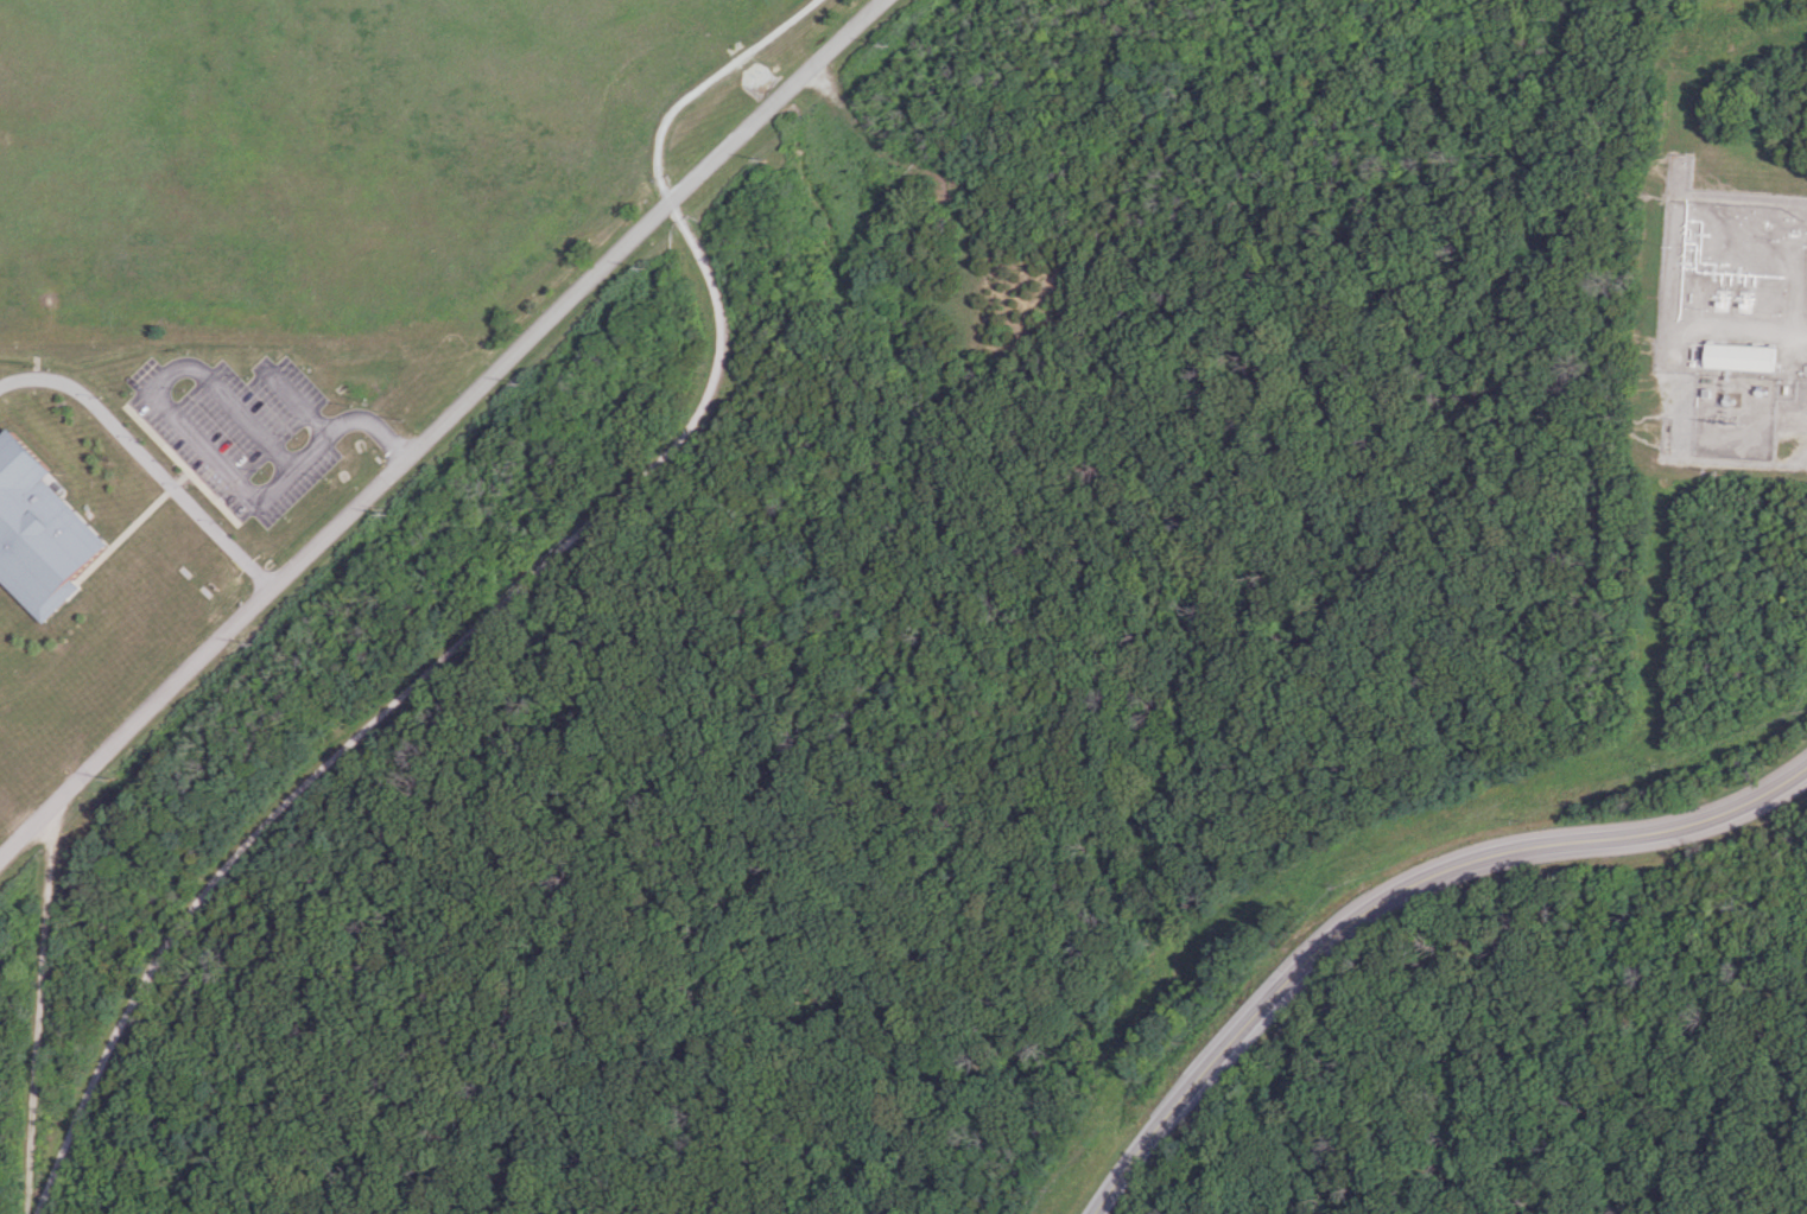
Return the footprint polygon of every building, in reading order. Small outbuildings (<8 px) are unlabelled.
[(1773,370),(1774,345),(1707,344),(1707,368),(1773,370)] [(40,622),(0,581),(0,433),(6,427),(49,471),(42,478),(104,542),(68,578),(76,586),(40,622)]
